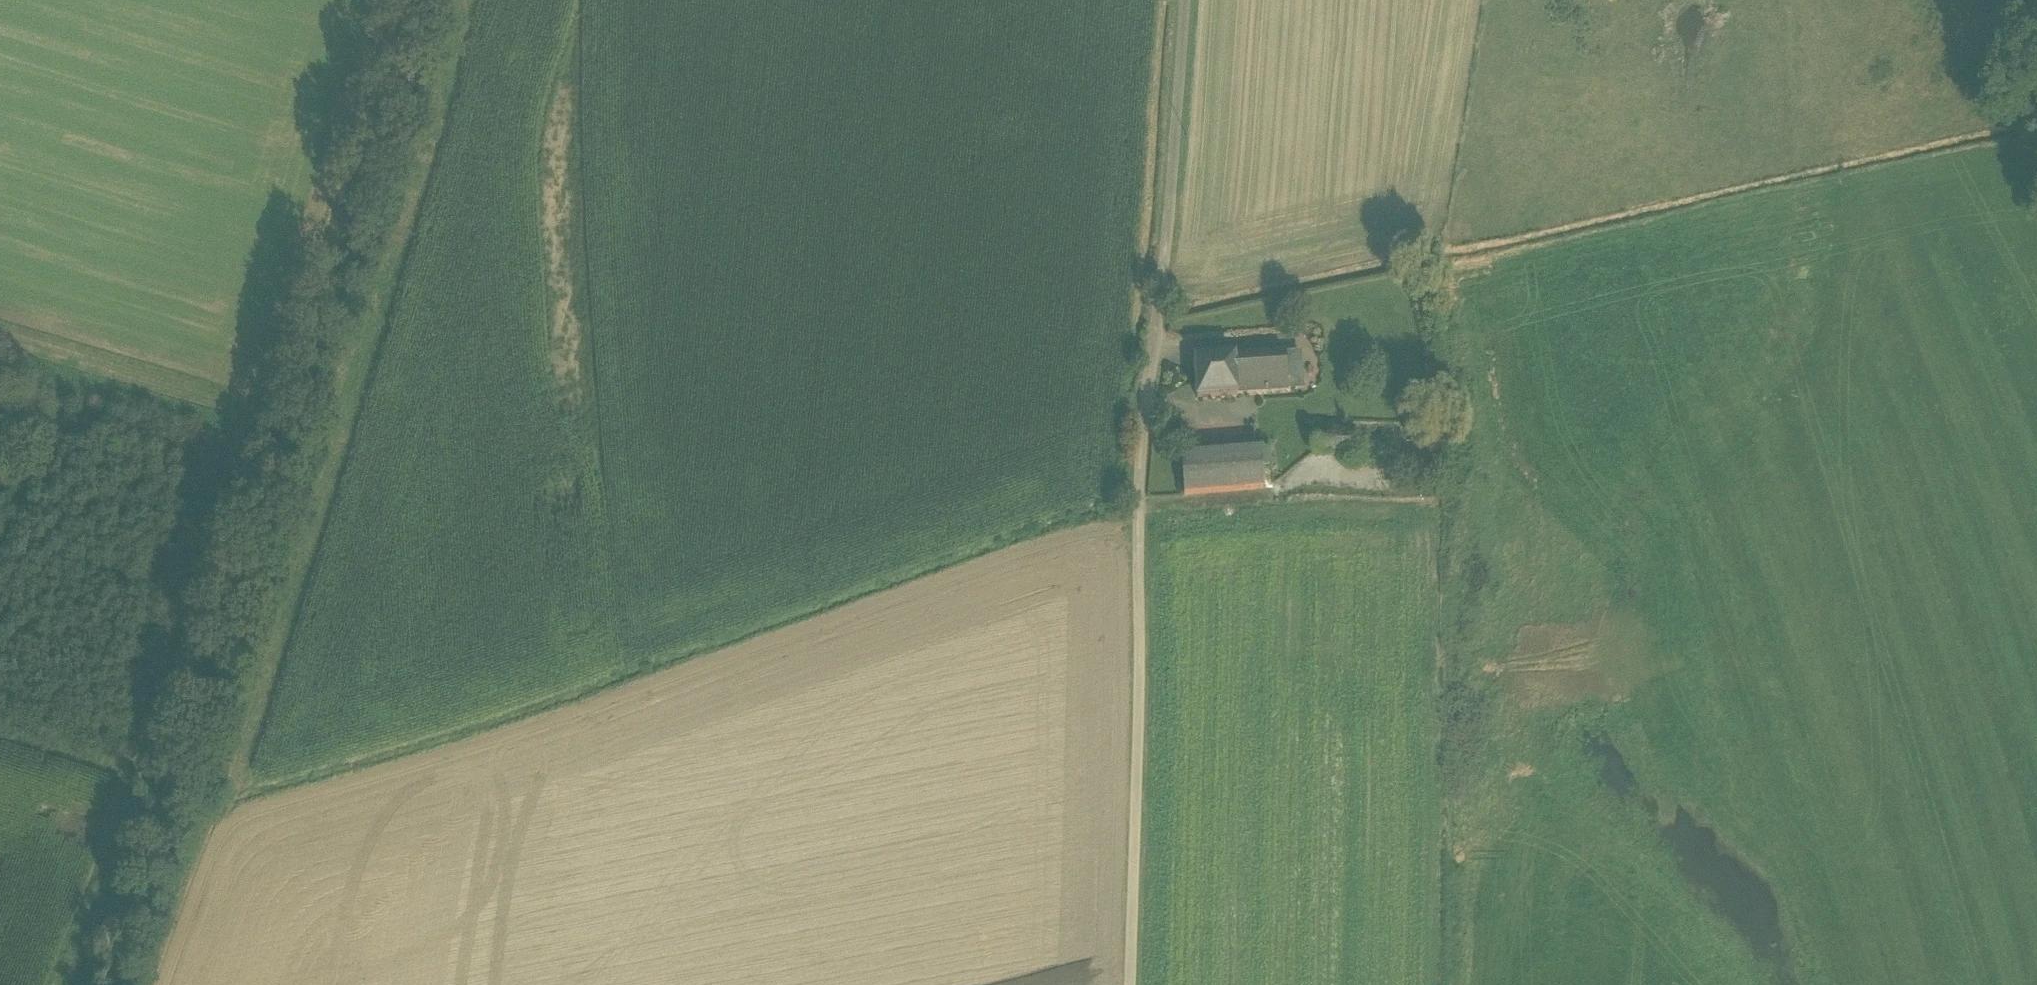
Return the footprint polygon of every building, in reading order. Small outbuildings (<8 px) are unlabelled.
[(1298,352),(1234,358),(1237,395),(1300,390),(1298,352)] [(1234,357),(1195,360),(1196,399),(1237,397),(1237,395),(1234,358),(1234,357)] [(1280,449),(1187,455),(1190,497),(1273,492),(1272,472),(1281,472),(1280,449)]
